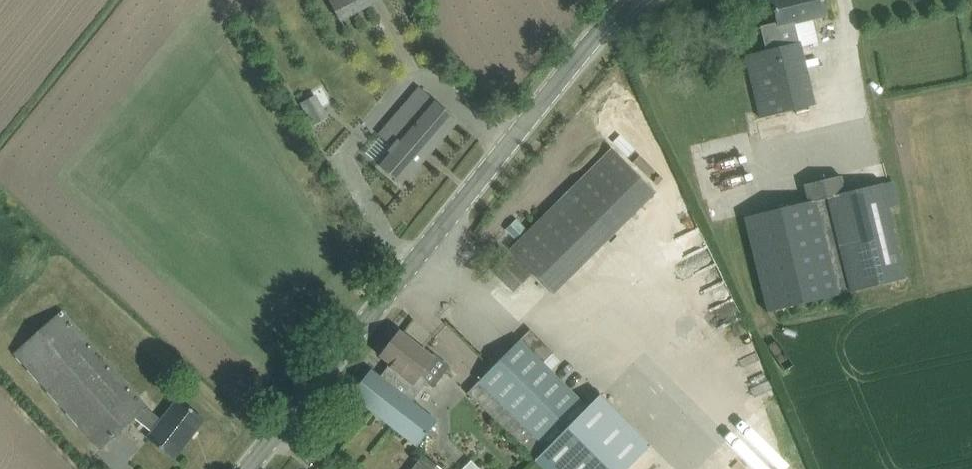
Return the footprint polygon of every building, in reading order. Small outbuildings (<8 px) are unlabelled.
[(340,18),(373,0),(330,0),(340,18)] [(766,51),(745,56),(760,118),(815,104),(800,45),(819,41),(813,18),(827,15),(823,0),(773,0),(778,23),(761,27),(766,51)] [(377,164),(403,186),(459,121),(420,88),(379,135),(392,146),(377,164)] [(511,251),(553,294),(656,192),(613,149),(511,251)] [(808,202),(744,218),(767,312),(839,295),(839,294),(851,291),(851,292),(907,278),(889,207),(901,204),(895,181),(883,184),(845,193),(841,176),(803,186),(808,202)] [(489,271),(513,292),(529,275),(505,253),(489,271)] [(148,439),(174,459),(205,420),(179,399),(162,420),(147,408),(148,407),(62,311),(14,353),(101,450),(136,418),(153,432),(148,439)] [(532,329),(468,393),(537,459),(596,400),(589,393),(580,401),(542,364),(553,352),(532,329)] [(352,395),(394,428),(418,447),(437,421),(412,402),(427,382),(419,376),(432,358),(400,333),(386,352),(396,359),(382,378),(371,370),(352,395)] [(601,395),(596,400),(537,459),(536,460),(544,468),(628,468),(652,445),(601,395)] [(424,456),(415,468),(441,468),(424,456)] [(463,468),(479,468),(471,461),(463,468)]
